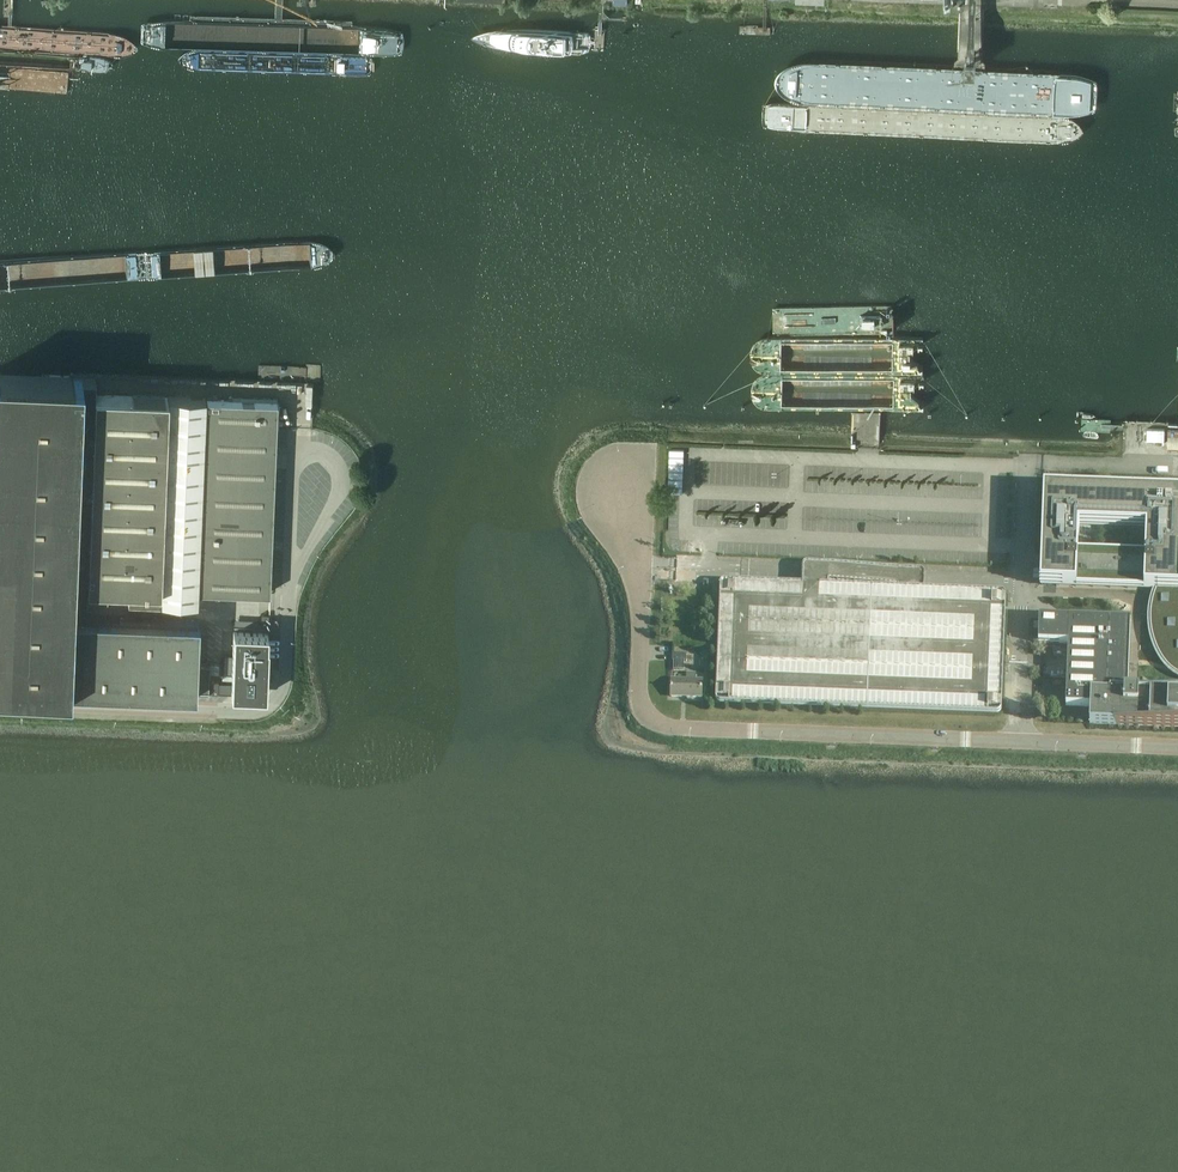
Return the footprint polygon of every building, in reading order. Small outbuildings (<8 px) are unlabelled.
[(967,54),(965,54),(965,68),(966,68),(966,69),(973,69),(973,68),(975,68),(976,55),(974,55),(976,0),(969,0),(967,54)] [(208,693),(209,665),(196,664),(198,620),(86,616),(87,586),(128,588),(127,600),(197,602),(197,590),(269,593),(277,402),(95,395),(95,379),(0,375),(0,685),(80,688),(208,693)] [(1177,591),(1177,495),(1044,490),(1040,586),(1048,586),(1048,587),(1049,587),(1050,587),(1051,587),(1158,591),(1177,591)] [(720,587),(716,698),(716,700),(716,701),(717,702),(719,703),(721,703),(996,714),(997,714),(998,713),(999,713),(1000,712),(1000,711),(1001,710),(1001,709),(1005,598),(1005,597),(1005,596),(1004,595),(1003,594),(1002,594),(1001,594),(725,583),(724,583),(723,583),(722,584),(721,585),(721,586),(720,587)] [(1152,618),(1153,627),(1154,636),(1157,645),(1160,653),(1164,660),(1170,667),(1176,672),(1177,673),(1177,591),(1158,591),(1155,598),(1153,607),(1152,618)] [(1038,644),(1068,645),(1065,707),(1090,708),(1089,724),(1118,725),(1177,728),(1177,696),(1138,694),(1138,692),(1127,692),(1127,691),(1130,622),(1039,618),(1038,644)] [(233,632),(231,695),(266,696),(268,646),(267,646),(268,633),(233,632)] [(671,697),(702,698),(702,681),(695,681),(696,675),(687,675),(687,681),(671,680),(671,697)]
